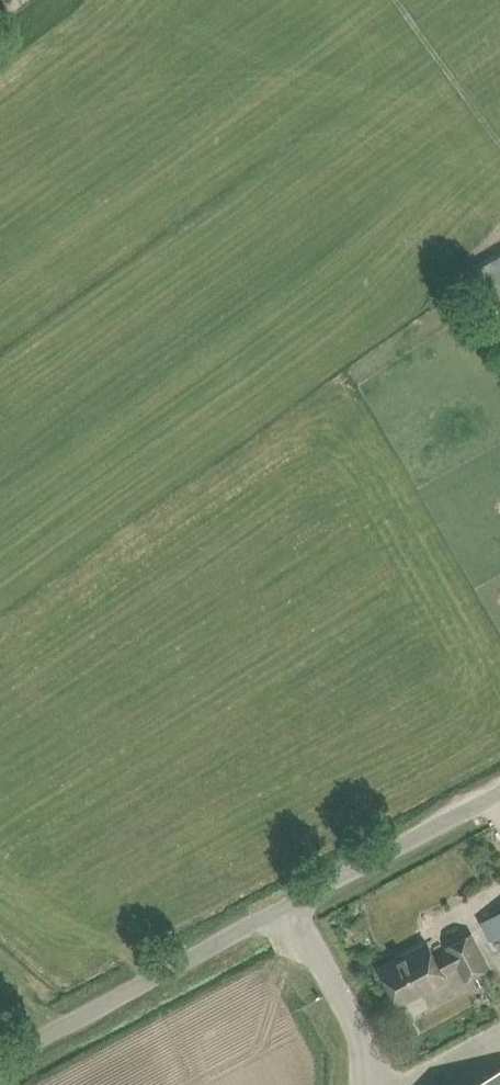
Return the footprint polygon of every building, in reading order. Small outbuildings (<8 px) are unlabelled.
[(482,922),(491,939),(499,935),(499,938),(499,912),(482,922)] [(380,967),(390,987),(399,1004),(446,978),(443,973),(458,965),(465,979),(489,966),(471,934),(448,946),(450,951),(436,958),(427,942),(426,943),(428,946),(399,961),(397,958),(380,967)] [(470,1084),(499,1084),(499,1069),(470,1084)]
